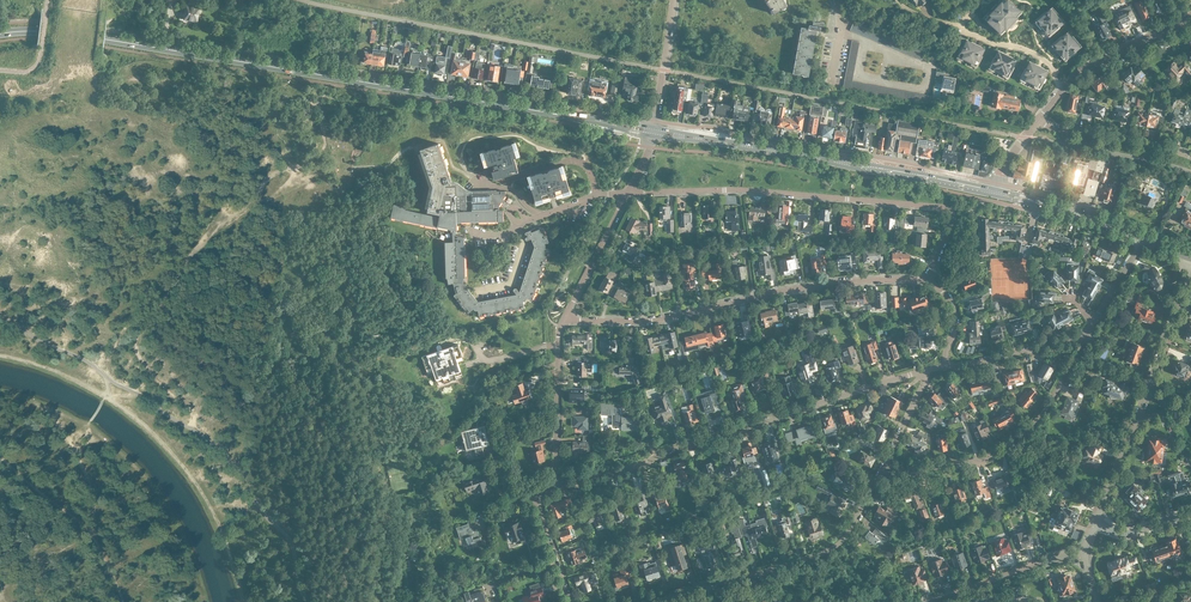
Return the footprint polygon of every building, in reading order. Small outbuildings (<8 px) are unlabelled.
[(774,14),(787,6),(784,0),(766,0),(774,14)] [(995,28),(1002,34),(1009,27),(1008,25),(1014,19),(1015,21),(1022,13),(1015,6),(1016,5),(1010,0),(999,0),(984,17),(986,19),(986,20),(995,28)] [(1134,3),(1143,20),(1149,16),(1144,6),(1145,6),(1143,3),(1146,2),(1145,0),(1140,0),(1134,3)] [(1163,9),(1159,0),(1150,0),(1151,2),(1150,3),(1155,13),(1163,9)] [(185,6),(184,13),(181,12),(180,17),(183,18),(183,19),(197,22),(199,8),(190,6),(190,4),(186,3),(186,6),(185,6)] [(1035,21),(1032,24),(1038,30),(1041,27),(1043,29),(1040,32),(1046,39),(1060,27),(1059,27),(1065,21),(1052,6),(1046,12),(1045,11),(1034,20),(1035,21)] [(1099,35),(1102,40),(1111,35),(1104,23),(1107,22),(1100,10),(1094,14),(1099,23),(1095,25),(1096,27),(1094,28),(1098,35),(1099,35)] [(1130,18),(1127,12),(1114,18),(1116,24),(1117,24),(1120,29),(1129,25),(1126,20),(1130,18)] [(820,30),(824,30),(824,22),(813,22),(812,25),(809,25),(808,28),(801,27),(793,73),(808,76),(817,30),(820,31),(820,30)] [(1048,47),(1054,54),(1057,51),(1059,54),(1056,56),(1062,63),(1065,60),(1065,61),(1076,52),(1075,51),(1081,45),(1068,30),(1062,36),(1062,35),(1048,47)] [(974,43),(974,42),(967,39),(963,46),(962,46),(957,56),(958,57),(956,60),(975,70),(976,66),(977,66),(982,56),(985,48),(978,45),(974,43)] [(404,54),(406,46),(402,45),(401,50),(400,50),(398,50),(398,51),(397,52),(397,50),(396,49),(395,48),(394,48),(392,49),(392,51),(391,53),(388,53),(388,54),(388,56),(391,56),(390,64),(395,65),(395,64),(400,65),(401,56),(400,55),(401,53),(404,54)] [(449,64),(450,61),(452,52),(453,46),(448,46),(446,57),(437,56),(436,62),(437,63),(436,72),(438,72),(437,75),(442,75),(442,73),(445,73),(446,65),(445,65),(446,63),(449,64)] [(381,47),(378,65),(384,66),(386,57),(388,57),(388,54),(387,53),(388,48),(381,47)] [(917,50),(914,57),(921,60),(925,52),(917,48),(917,50)] [(1005,54),(1006,53),(998,50),(995,57),(994,57),(989,67),(990,68),(988,71),(1006,80),(1008,77),(1009,77),(1014,67),(1013,66),(1017,59),(1010,55),(1009,56),(1005,54)] [(373,51),(373,54),(371,64),(378,65),(380,53),(373,51)] [(418,66),(420,52),(412,51),(412,56),(407,55),(406,62),(408,62),(407,66),(411,67),(414,68),(415,66),(418,66)] [(428,56),(428,55),(428,53),(420,52),(418,66),(421,67),(421,69),(424,70),(425,69),(426,67),(426,68),(427,62),(434,63),(434,57),(428,56)] [(450,61),(449,64),(453,65),(452,73),(460,75),(463,60),(454,58),(455,53),(452,52),(450,61)] [(371,64),(373,54),(370,53),(369,55),(366,54),(365,59),(364,59),(363,62),(371,64)] [(470,61),(463,60),(460,75),(468,76),(470,64),(470,61)] [(1026,68),(1025,68),(1020,78),(1021,78),(1019,82),(1038,91),(1040,87),(1040,88),(1046,78),(1045,77),(1048,70),(1041,66),(1041,67),(1037,65),(1037,64),(1030,61),(1026,68)] [(1182,68),(1175,61),(1165,70),(1175,81),(1185,72),(1190,77),(1190,67),(1190,66),(1188,67),(1185,65),(1182,68)] [(485,63),(480,62),(477,62),(474,78),(482,80),(485,63)] [(505,82),(510,83),(513,65),(505,64),(505,68),(507,68),(505,82)] [(500,74),(502,75),(503,67),(500,67),(499,71),(493,70),(493,66),(490,65),(488,80),(499,81),(500,74)] [(513,65),(510,83),(519,84),(522,84),(523,77),(524,71),(521,70),(522,66),(513,65)] [(1128,70),(1138,81),(1141,83),(1143,81),(1141,78),(1145,74),(1136,65),(1132,69),(1131,67),(1128,70)] [(1135,83),(1138,81),(1128,70),(1126,71),(1124,70),(1120,74),(1123,77),(1121,79),(1121,80),(1128,88),(1131,86),(1129,84),(1133,80),(1135,83)] [(1101,88),(1108,83),(1104,78),(1104,76),(1103,75),(1102,75),(1102,74),(1095,80),(1090,83),(1097,92),(1102,88),(1101,88)] [(549,89),(550,80),(539,78),(540,77),(539,76),(532,75),(530,86),(531,86),(534,87),(534,86),(539,87),(539,88),(542,89),(543,88),(549,89)] [(956,78),(944,76),(941,90),(953,92),(956,78)] [(638,100),(639,95),(640,95),(642,88),(637,87),(637,86),(636,86),(638,79),(625,77),(624,84),(623,89),(629,90),(627,98),(629,100),(632,101),(634,99),(638,100)] [(567,93),(580,95),(582,80),(569,78),(568,83),(567,83),(566,88),(568,88),(567,93)] [(592,82),(590,81),(588,90),(590,90),(589,94),(605,97),(607,83),(603,82),(602,81),(602,82),(592,80),(592,82)] [(704,82),(697,81),(696,84),(695,89),(703,91),(705,82),(704,82)] [(1118,95),(1122,92),(1114,81),(1110,84),(1118,95)] [(617,96),(619,83),(612,82),(610,95),(617,96)] [(996,92),(997,86),(980,83),(980,87),(979,90),(988,92),(988,91),(996,92)] [(674,98),(675,99),(682,100),(684,100),(686,100),(688,88),(677,86),(676,95),(674,96),(674,97),(674,98)] [(1128,92),(1123,86),(1120,89),(1124,95),(1128,92)] [(688,88),(686,100),(690,101),(688,112),(696,113),(697,109),(700,109),(701,103),(698,102),(699,102),(693,101),(694,99),(690,99),(692,89),(688,88)] [(702,94),(701,103),(700,109),(705,110),(704,114),(713,116),(715,104),(707,103),(709,94),(708,94),(708,92),(703,91),(703,93),(702,94)] [(1005,94),(1011,96),(1015,96),(1004,94),(993,93),(991,106),(1000,108),(1000,107),(1002,97),(1005,98),(1005,94)] [(1011,99),(1011,96),(1005,94),(1005,98),(1002,97),(1000,107),(1009,108),(1011,99)] [(1075,109),(1077,98),(1076,98),(1077,95),(1072,94),(1071,97),(1070,97),(1068,107),(1069,108),(1069,111),(1073,111),(1074,109),(1075,109)] [(787,98),(779,96),(778,102),(776,112),(779,113),(777,126),(782,127),(782,126),(785,113),(786,107),(787,98)] [(1011,99),(1009,108),(1018,110),(1020,99),(1014,98),(1015,96),(1011,96),(1011,99)] [(684,100),(682,100),(675,99),(673,110),(673,111),(674,112),(675,112),(676,112),(677,111),(677,110),(682,111),(684,100)] [(741,120),(742,111),(737,110),(737,107),(738,100),(732,99),(731,108),(735,109),(733,119),(741,120)] [(795,118),(791,117),(789,130),(792,131),(793,130),(794,128),(796,129),(802,130),(804,117),(804,114),(805,110),(803,110),(804,105),(805,101),(794,99),(793,109),(801,110),(800,113),(800,116),(796,115),(795,118)] [(729,110),(731,101),(727,100),(726,104),(717,102),(715,114),(716,115),(716,116),(724,117),(726,110),(729,110)] [(763,124),(765,111),(765,110),(764,109),(763,108),(762,108),(761,107),(760,108),(759,108),(759,109),(758,110),(760,101),(756,100),(754,110),(757,111),(756,121),(758,121),(758,123),(763,124)] [(821,116),(823,104),(812,102),(807,132),(812,133),(813,134),(814,134),(815,133),(816,134),(819,115),(821,116)] [(1095,115),(1097,105),(1090,104),(1088,114),(1089,114),(1089,115),(1093,116),(1093,115),(1095,115)] [(1104,107),(1097,105),(1095,115),(1097,116),(1097,117),(1101,117),(1101,116),(1102,116),(1104,107)] [(1120,120),(1122,107),(1116,105),(1116,109),(1115,109),(1113,118),(1114,119),(1113,120),(1117,120),(1117,119),(1120,120)] [(1123,105),(1122,107),(1120,120),(1122,120),(1122,121),(1126,122),(1126,121),(1127,121),(1129,111),(1130,106),(1123,105)] [(746,112),(742,111),(741,120),(748,121),(750,109),(747,108),(746,112)] [(1183,124),(1185,114),(1182,113),(1182,112),(1179,111),(1180,109),(1175,108),(1174,112),(1172,121),(1183,124)] [(765,111),(763,124),(768,125),(768,123),(770,124),(772,112),(772,111),(771,110),(771,109),(770,109),(769,109),(768,109),(767,109),(766,110),(765,111)] [(1158,116),(1158,117),(1156,116),(1157,113),(1149,111),(1148,115),(1146,126),(1150,126),(1154,127),(1154,126),(1156,126),(1157,122),(1162,124),(1164,117),(1158,116)] [(789,130),(791,117),(792,114),(787,113),(785,113),(782,126),(785,127),(784,129),(785,130),(789,130)] [(1146,126),(1148,115),(1139,113),(1137,123),(1139,123),(1138,124),(1143,125),(1146,126)] [(1190,122),(1190,116),(1185,114),(1183,124),(1190,126),(1190,122)] [(834,138),(836,126),(836,121),(832,120),(831,126),(823,125),(822,136),(834,138)] [(895,149),(896,149),(901,120),(896,120),(895,124),(888,123),(885,138),(883,149),(893,151),(893,149),(895,149)] [(900,139),(911,142),(916,142),(919,124),(901,120),(896,149),(898,150),(900,139)] [(861,147),(865,122),(855,121),(853,130),(851,143),(855,143),(854,146),(861,147)] [(877,124),(865,122),(861,147),(868,148),(868,143),(866,143),(868,131),(876,132),(876,130),(877,124)] [(847,128),(836,126),(834,138),(834,140),(835,140),(835,142),(843,143),(843,142),(845,142),(847,128)] [(955,131),(956,129),(949,127),(947,137),(952,138),(954,131),(955,131)] [(962,130),(956,129),(955,131),(952,145),(948,163),(954,164),(957,151),(954,151),(955,149),(956,149),(959,134),(960,132),(961,133),(962,130)] [(522,173),(517,159),(522,158),(517,139),(478,151),(483,168),(494,165),(495,168),(489,170),(493,182),(522,173)] [(900,139),(898,150),(898,152),(899,152),(899,153),(901,153),(901,152),(905,153),(909,154),(910,146),(911,145),(911,144),(911,143),(911,142),(900,139)] [(928,141),(919,139),(916,155),(919,156),(925,157),(928,141)] [(933,142),(928,141),(925,157),(930,158),(930,157),(934,158),(934,155),(937,155),(939,143),(939,142),(935,142),(933,142)] [(527,241),(528,240),(531,239),(534,247),(520,292),(517,289),(516,288),(515,288),(514,289),(514,290),(514,291),(517,295),(478,302),(466,287),(467,285),(467,284),(463,283),(464,278),(466,278),(465,237),(456,235),(456,231),(457,231),(457,229),(468,231),(468,228),(457,226),(457,223),(496,222),(496,221),(498,221),(498,222),(503,221),(502,210),(500,210),(499,209),(499,206),(505,196),(505,192),(501,192),(501,191),(497,191),(497,190),(471,191),(471,192),(460,193),(460,184),(451,184),(451,182),(452,181),(446,165),(447,165),(445,159),(444,159),(442,153),(443,152),(441,146),(440,146),(439,143),(421,149),(422,153),(421,153),(423,159),(424,159),(426,165),(425,165),(427,172),(428,171),(430,178),(432,184),(433,186),(433,189),(432,189),(431,195),(430,202),(429,201),(428,208),(429,208),(428,211),(440,214),(439,217),(405,210),(405,208),(406,207),(394,204),(391,218),(437,228),(437,227),(452,230),(453,242),(445,242),(446,278),(447,278),(448,284),(454,283),(455,283),(458,292),(454,295),(469,313),(474,309),(475,310),(477,311),(478,310),(479,317),(524,308),(523,302),(525,301),(526,300),(527,298),(533,300),(549,249),(545,248),(546,247),(546,245),(545,244),(549,242),(543,228),(537,231),(536,228),(528,231),(529,233),(527,234),(528,237),(527,237),(526,237),(526,238),(525,238),(525,239),(526,239),(526,240),(527,240),(527,241)] [(979,169),(979,170),(987,172),(990,160),(989,160),(990,153),(987,153),(987,152),(984,152),(985,146),(969,143),(968,148),(981,151),(980,158),(982,159),(979,169)] [(942,161),(948,163),(952,145),(949,144),(947,149),(944,149),(942,161)] [(962,165),(979,169),(982,159),(980,158),(981,151),(968,148),(966,157),(964,157),(962,165)] [(1022,180),(1028,181),(1027,182),(1039,185),(1046,152),(1034,149),(1031,162),(1020,159),(1017,171),(1014,170),(1013,177),(1018,178),(1018,180),(1022,181),(1022,180)] [(1094,170),(1098,158),(1091,156),(1089,162),(1086,162),(1085,162),(1079,160),(1075,159),(1073,164),(1077,165),(1074,177),(1075,177),(1073,183),(1083,185),(1084,179),(1086,171),(1086,170),(1087,170),(1087,168),(1094,170)] [(1102,173),(1107,158),(1107,157),(1106,160),(1098,158),(1094,170),(1091,179),(1088,178),(1083,194),(1093,197),(1098,181),(1101,172),(1102,173)] [(1107,158),(1102,173),(1103,173),(1100,181),(1105,182),(1110,169),(1107,168),(1110,158),(1107,158)] [(1059,170),(1066,171),(1068,164),(1067,164),(1061,162),(1059,170)] [(531,176),(528,177),(530,183),(533,182),(535,188),(532,189),(535,201),(536,200),(537,203),(543,202),(542,199),(548,197),(549,199),(557,197),(556,195),(563,192),(564,195),(570,193),(570,190),(566,179),(563,180),(561,173),(564,172),(562,167),(559,167),(548,170),(548,171),(547,172),(545,172),(544,173),(542,173),(542,172),(531,175),(531,176)] [(1049,190),(1052,176),(1043,174),(1039,188),(1049,190)] [(1061,178),(1052,176),(1049,190),(1058,193),(1061,178)] [(1111,201),(1114,188),(1105,186),(1105,189),(1102,188),(1100,194),(1103,195),(1102,198),(1104,199),(1103,201),(1103,202),(1107,203),(1108,203),(1108,200),(1111,201)] [(1187,192),(1183,191),(1181,195),(1178,201),(1182,203),(1185,197),(1185,196),(1187,192)] [(1152,208),(1156,199),(1145,194),(1141,203),(1152,208)] [(714,215),(715,214),(715,210),(714,210),(714,201),(710,201),(710,205),(703,205),(703,212),(703,218),(709,218),(709,222),(713,222),(713,218),(714,218),(714,215)] [(1190,228),(1190,225),(1190,205),(1190,203),(1186,201),(1184,205),(1186,207),(1180,220),(1182,221),(1182,222),(1185,224),(1185,225),(1190,228)] [(789,215),(790,215),(791,202),(787,202),(787,206),(780,205),(779,210),(777,210),(777,215),(773,215),(773,222),(776,222),(776,221),(781,221),(786,222),(787,220),(788,220),(789,215)] [(750,215),(754,215),(754,216),(765,217),(766,207),(765,207),(765,204),(761,203),(761,207),(750,206),(750,215)] [(670,219),(670,218),(670,205),(660,206),(660,218),(665,218),(665,220),(666,220),(667,232),(675,231),(674,219),(670,219)] [(821,209),(820,220),(824,220),(824,222),(828,222),(829,220),(830,209),(821,209)] [(732,230),(738,230),(738,215),(736,215),(736,211),(726,212),(726,221),(731,221),(732,230)] [(864,212),(863,224),(870,224),(870,231),(875,232),(876,223),(873,223),(873,213),(864,212)] [(679,227),(692,226),(691,213),(679,213),(679,222),(679,227)] [(808,221),(808,215),(806,214),(801,213),(801,214),(799,214),(798,220),(794,220),(794,224),(798,225),(797,230),(797,232),(800,232),(800,231),(805,231),(805,234),(805,235),(810,236),(810,234),(811,225),(807,225),(807,221),(808,221)] [(842,215),(841,227),(846,227),(846,232),(853,233),(854,225),(850,224),(851,216),(842,215)] [(917,228),(927,229),(927,226),(928,217),(911,216),(910,224),(914,225),(913,225),(917,225),(917,228)] [(636,229),(646,229),(646,239),(652,239),(652,223),(648,223),(647,223),(647,221),(640,222),(632,217),(626,229),(634,233),(636,229)] [(884,217),(883,228),(892,229),(892,232),(891,232),(891,243),(896,243),(898,227),(894,226),(895,218),(884,217)] [(997,231),(997,228),(998,221),(988,220),(989,227),(993,228),(993,231),(997,231)] [(1004,229),(1005,221),(999,220),(998,221),(997,228),(1004,229)] [(1012,230),(1013,223),(1012,222),(1005,221),(1004,229),(1012,230)] [(1017,231),(1024,232),(1024,225),(1013,223),(1012,230),(1014,231),(1017,231)] [(926,234),(927,229),(917,228),(917,231),(913,231),(912,233),(917,234),(916,245),(926,246),(926,239),(927,235),(927,234),(926,234)] [(1037,228),(1035,234),(1041,236),(1043,236),(1043,237),(1046,237),(1047,237),(1049,231),(1037,228)] [(989,235),(989,229),(982,229),(982,239),(991,238),(992,238),(992,234),(989,235)] [(1049,231),(1047,237),(1049,238),(1052,239),(1051,243),(1053,243),(1057,232),(1051,230),(1049,231)] [(1023,234),(1024,232),(1017,231),(1015,240),(1023,241),(1024,234),(1023,234)] [(1059,241),(1061,242),(1064,236),(1063,234),(1057,232),(1053,243),(1054,244),(1056,240),(1059,241)] [(1041,236),(1035,234),(1035,236),(1034,236),(1032,242),(1034,243),(1038,244),(1039,244),(1041,238),(1042,236),(1041,236)] [(1064,236),(1061,242),(1060,245),(1062,245),(1068,247),(1071,238),(1064,236)] [(1071,238),(1068,247),(1069,247),(1074,248),(1073,250),(1075,251),(1077,247),(1076,247),(1077,244),(1077,243),(1078,239),(1071,237),(1071,238)] [(991,241),(991,238),(982,239),(982,248),(990,248),(989,241),(991,241)] [(1083,251),(1087,253),(1091,244),(1084,241),(1078,255),(1081,256),(1083,251)] [(649,257),(652,252),(640,246),(638,249),(626,243),(623,248),(632,253),(630,259),(635,262),(640,252),(649,257)] [(763,243),(764,251),(771,250),(770,243),(763,243)] [(1109,252),(1108,254),(1105,253),(1106,251),(1099,247),(1096,255),(1103,258),(1104,256),(1106,257),(1106,259),(1113,262),(1116,255),(1109,252)] [(878,249),(863,250),(864,262),(870,262),(870,260),(876,259),(876,263),(878,262),(878,267),(883,267),(883,256),(881,256),(881,252),(880,248),(878,248),(878,249)] [(897,252),(893,252),(893,262),(899,262),(898,264),(904,264),(904,263),(906,263),(906,264),(909,263),(909,253),(902,253),(902,250),(897,250),(897,252)] [(769,280),(773,279),(770,255),(764,256),(764,253),(760,254),(761,256),(757,257),(759,271),(757,271),(757,275),(759,275),(768,274),(769,280)] [(827,264),(825,253),(821,254),(821,257),(820,258),(820,257),(817,257),(810,258),(810,261),(812,272),(813,272),(813,273),(816,272),(822,271),(821,264),(822,264),(827,264)] [(850,263),(856,263),(855,255),(839,257),(840,269),(841,269),(841,270),(845,270),(845,269),(850,268),(850,263)] [(799,267),(798,257),(780,260),(782,273),(786,273),(785,270),(799,267)] [(736,260),(732,260),(734,269),(733,269),(732,270),(731,270),(731,271),(731,272),(731,273),(732,274),(733,274),(733,275),(735,275),(737,275),(737,276),(737,279),(745,278),(744,269),(746,269),(745,266),(738,267),(736,260)] [(696,272),(694,262),(683,264),(683,269),(682,269),(683,280),(685,288),(695,286),(692,272),(696,272)] [(722,272),(720,262),(715,263),(716,269),(714,269),(713,266),(709,267),(709,268),(708,268),(708,269),(708,270),(706,271),(706,268),(701,268),(703,277),(709,276),(709,280),(720,278),(719,273),(722,272)] [(1069,269),(1069,280),(1074,280),(1075,280),(1075,282),(1079,282),(1079,275),(1078,275),(1079,265),(1073,265),(1073,263),(1067,263),(1067,269),(1069,269)] [(1149,284),(1161,278),(1158,275),(1159,273),(1155,268),(1152,267),(1150,268),(1151,267),(1143,264),(1141,269),(1149,271),(1148,273),(1148,279),(1149,284)] [(656,272),(656,271),(655,266),(644,267),(644,271),(648,270),(649,273),(652,273),(654,281),(645,282),(648,295),(656,294),(656,290),(658,290),(657,284),(655,284),(653,273),(656,272)] [(1065,282),(1060,276),(1059,277),(1059,276),(1054,269),(1050,273),(1048,271),(1043,275),(1047,281),(1049,279),(1054,285),(1056,287),(1057,287),(1057,286),(1061,283),(1062,284),(1065,282)] [(1088,275),(1086,279),(1094,284),(1096,282),(1099,284),(1101,280),(1102,279),(1093,274),(1094,272),(1089,269),(1086,274),(1088,275)] [(610,294),(614,285),(612,284),(614,280),(613,280),(617,274),(610,270),(606,277),(603,282),(604,282),(601,289),(600,288),(600,289),(610,294)] [(657,284),(658,290),(672,288),(669,271),(662,272),(663,278),(654,279),(654,278),(657,278),(658,277),(657,270),(656,271),(656,272),(653,273),(655,284),(657,284)] [(975,281),(977,280),(975,276),(973,277),(973,276),(968,278),(968,279),(962,281),(965,289),(971,287),(972,289),(977,287),(976,286),(977,286),(975,281)] [(1161,278),(1149,284),(1153,288),(1157,291),(1162,293),(1164,291),(1165,289),(1163,283),(1162,283),(1161,278)] [(1094,284),(1086,279),(1085,280),(1089,282),(1086,285),(1088,287),(1087,289),(1087,291),(1086,290),(1082,295),(1085,297),(1086,296),(1091,299),(1099,287),(1094,284)] [(614,285),(610,294),(615,296),(615,295),(621,298),(620,299),(625,302),(630,293),(619,288),(620,285),(617,284),(615,283),(614,285)] [(974,300),(970,301),(971,309),(983,307),(982,302),(983,302),(984,301),(985,299),(986,298),(986,297),(986,296),(990,294),(989,289),(981,292),(983,296),(982,296),(983,297),(982,298),(981,299),(978,300),(978,298),(973,299),(974,300)] [(1129,290),(1127,297),(1138,302),(1141,294),(1129,290)] [(864,303),(868,303),(867,296),(863,296),(863,294),(859,294),(858,292),(856,293),(856,294),(850,295),(851,304),(864,303)] [(875,308),(886,307),(886,292),(874,293),(875,308)] [(1048,292),(1039,292),(1038,297),(1036,296),(1035,303),(1042,304),(1042,301),(1050,302),(1053,303),(1053,301),(1053,296),(1055,296),(1055,292),(1048,292),(1048,293),(1048,292)] [(903,302),(904,307),(911,305),(913,311),(927,306),(925,301),(927,301),(925,294),(909,299),(909,300),(903,302)] [(797,302),(799,312),(799,314),(808,312),(809,317),(814,316),(811,299),(804,300),(804,302),(802,303),(802,302),(797,303),(797,302)] [(820,300),(821,309),(834,307),(835,312),(843,311),(842,305),(840,305),(840,302),(834,302),(833,299),(820,300)] [(999,307),(1000,307),(1004,306),(1003,300),(998,301),(997,301),(992,302),(993,310),(999,309),(999,307)] [(798,311),(799,312),(797,302),(788,304),(788,306),(784,307),(786,315),(794,314),(793,312),(798,311)] [(1135,311),(1134,315),(1138,317),(1151,322),(1152,321),(1153,322),(1155,318),(1153,318),(1154,314),(1152,313),(1153,311),(1150,310),(1151,309),(1148,308),(1148,309),(1143,307),(1144,305),(1143,304),(1142,307),(1141,307),(1142,305),(1136,303),(1133,311),(1135,311)] [(1055,315),(1061,325),(1073,319),(1070,313),(1071,313),(1069,309),(1063,313),(1064,313),(1060,315),(1059,313),(1055,315)] [(773,322),(778,321),(775,310),(765,312),(766,312),(761,313),(762,319),(760,320),(762,327),(770,326),(769,321),(773,321),(773,322)] [(881,324),(876,310),(872,311),(877,325),(874,326),(875,329),(879,328),(878,325),(881,324)] [(749,327),(751,326),(748,311),(743,312),(746,321),(735,323),(737,332),(750,329),(749,327)] [(1061,325),(1055,315),(1053,312),(1049,314),(1048,312),(1042,315),(1045,321),(1047,320),(1052,330),(1061,325)] [(1122,319),(1118,317),(1119,314),(1114,313),(1111,319),(1121,323),(1122,319)] [(979,333),(979,321),(978,321),(978,317),(969,318),(970,325),(972,325),(972,332),(969,333),(969,337),(965,337),(966,342),(970,342),(970,343),(980,342),(980,341),(983,341),(982,337),(980,337),(980,333),(979,333)] [(1023,332),(1020,321),(1019,318),(1011,320),(1015,334),(1023,332)] [(1020,321),(1023,332),(1030,330),(1028,319),(1020,321)] [(1001,331),(1005,330),(1003,321),(998,322),(999,326),(990,328),(993,340),(1003,338),(1001,331)] [(923,335),(930,334),(934,334),(932,323),(922,325),(921,322),(917,322),(917,327),(922,327),(923,335)] [(716,333),(712,333),(713,340),(722,338),(721,336),(726,335),(723,324),(714,326),(716,333)] [(828,331),(826,324),(817,327),(819,334),(828,331)] [(659,335),(661,344),(669,343),(670,347),(677,346),(674,332),(670,333),(659,335)] [(698,344),(699,346),(709,344),(710,346),(714,345),(713,340),(712,333),(708,334),(707,332),(696,334),(698,344)] [(592,348),(592,334),(588,334),(588,340),(584,340),(585,335),(572,335),(572,343),(585,343),(588,343),(588,348),(592,348)] [(687,346),(698,344),(696,334),(685,337),(687,346)] [(931,347),(930,334),(923,335),(923,338),(918,339),(918,347),(924,347),(925,348),(929,348),(929,347),(931,347)] [(654,346),(661,344),(659,335),(648,338),(644,339),(646,347),(647,353),(655,351),(654,346)] [(602,349),(605,350),(611,350),(616,350),(616,354),(619,354),(619,347),(620,347),(620,340),(620,338),(616,338),(616,340),(607,340),(607,337),(602,337),(602,349)] [(878,348),(875,340),(871,341),(871,343),(870,343),(869,342),(865,343),(865,344),(863,345),(866,353),(863,354),(865,359),(867,358),(869,363),(871,362),(871,363),(875,362),(875,361),(877,360),(874,350),(878,348)] [(899,357),(895,344),(893,344),(892,340),(881,344),(883,350),(886,349),(890,360),(899,357)] [(1126,350),(1141,355),(1144,347),(1143,347),(1143,346),(1143,344),(1139,343),(1138,344),(1134,342),(1133,344),(1133,343),(1132,344),(1130,343),(1128,348),(1127,348),(1126,350)] [(456,379),(454,373),(467,369),(467,368),(460,370),(458,365),(469,361),(458,364),(456,359),(462,356),(458,344),(442,350),(441,346),(436,348),(437,351),(421,357),(425,369),(432,367),(436,379),(442,377),(444,383),(456,379)] [(849,364),(860,360),(856,349),(854,349),(852,345),(841,349),(844,357),(847,356),(849,364)] [(1141,355),(1126,350),(1126,351),(1124,350),(1123,354),(1128,356),(1126,361),(1127,361),(1126,362),(1130,364),(1130,365),(1136,367),(1137,364),(1141,355)] [(627,357),(627,365),(624,365),(624,367),(620,367),(620,365),(613,365),(613,366),(614,369),(616,371),(620,372),(620,374),(632,374),(634,380),(635,383),(641,381),(638,367),(633,367),(633,357),(627,357)] [(835,369),(841,367),(839,360),(828,363),(830,367),(825,368),(828,376),(826,377),(827,381),(829,381),(838,379),(835,369)] [(1179,361),(1177,366),(1176,365),(1174,370),(1175,371),(1174,374),(1185,378),(1188,370),(1190,371),(1190,366),(1179,361)] [(586,377),(587,362),(576,362),(575,366),(577,366),(577,372),(577,376),(579,376),(579,377),(580,377),(580,376),(586,377)] [(817,370),(815,362),(808,364),(809,367),(801,370),(803,374),(800,375),(802,379),(804,378),(806,382),(808,382),(808,383),(812,382),(812,380),(814,380),(811,371),(817,370)] [(1044,362),(1043,365),(1040,364),(1036,369),(1033,370),(1034,375),(1035,381),(1039,384),(1043,377),(1047,379),(1054,368),(1053,368),(1054,365),(1050,363),(1048,365),(1044,362)] [(1112,371),(1100,367),(1089,362),(1088,366),(1099,371),(1111,375),(1112,371)] [(763,378),(768,376),(766,370),(762,371),(763,374),(758,376),(758,378),(751,380),(753,385),(750,386),(752,390),(765,386),(763,378)] [(1012,372),(1015,383),(1025,380),(1022,370),(1012,372)] [(1015,383),(1012,372),(1002,375),(1005,385),(1015,383)] [(789,376),(782,378),(781,378),(783,384),(784,386),(780,387),(782,392),(785,391),(787,395),(796,392),(792,381),(790,381),(789,376)] [(672,378),(666,380),(670,392),(676,390),(672,378)] [(977,380),(979,391),(984,390),(985,393),(992,391),(990,384),(986,385),(984,378),(977,380)] [(972,392),(979,391),(977,380),(970,381),(972,392)] [(1116,397),(1124,400),(1129,388),(1121,385),(1121,387),(1112,384),(1113,382),(1108,380),(1106,385),(1107,385),(1104,392),(1110,394),(1109,395),(1111,397),(1113,398),(1116,398),(1116,397)] [(663,394),(669,392),(665,381),(659,383),(663,394)] [(527,399),(531,397),(529,390),(525,391),(522,383),(510,387),(513,395),(512,396),(515,403),(522,401),(522,403),(527,401),(527,399)] [(743,391),(741,383),(729,387),(733,399),(732,399),(733,400),(731,400),(734,411),(743,408),(741,403),(742,402),(739,392),(743,391)] [(961,395),(959,393),(952,383),(945,388),(953,398),(956,396),(957,398),(961,395)] [(588,388),(588,385),(582,384),(582,388),(570,388),(570,397),(570,402),(577,402),(577,397),(584,397),(584,395),(587,395),(587,388),(588,388)] [(710,390),(712,394),(712,396),(707,398),(706,396),(697,399),(700,408),(704,407),(705,412),(714,409),(712,401),(716,399),(718,399),(716,393),(719,392),(717,387),(710,390)] [(1037,393),(1031,388),(1028,392),(1026,391),(1018,400),(1021,402),(1020,404),(1024,408),(1025,407),(1027,408),(1035,398),(1034,397),(1037,393)] [(886,403),(899,410),(903,402),(901,401),(904,395),(901,393),(897,399),(890,396),(886,403)] [(939,405),(942,402),(934,393),(928,399),(935,406),(938,404),(939,405)] [(671,413),(668,405),(664,395),(658,396),(662,407),(656,409),(656,408),(655,408),(652,409),(654,418),(660,416),(662,421),(662,422),(663,422),(663,423),(664,423),(665,423),(666,423),(666,422),(667,421),(667,420),(667,419),(666,415),(671,413)] [(1077,405),(1078,402),(1080,403),(1082,399),(1077,397),(1076,400),(1069,398),(1067,402),(1066,402),(1065,406),(1064,406),(1063,407),(1061,412),(1066,414),(1064,418),(1070,421),(1074,411),(1077,412),(1079,406),(1077,405)] [(976,407),(971,400),(966,404),(969,407),(970,409),(976,407)] [(869,415),(874,414),(871,403),(856,408),(860,420),(870,417),(869,415)] [(895,417),(899,410),(886,403),(883,411),(880,409),(878,413),(880,414),(885,417),(887,413),(895,417)] [(700,421),(696,408),(694,404),(687,406),(688,410),(682,412),(687,424),(700,421)] [(594,417),(594,408),(586,407),(586,415),(587,415),(587,417),(574,417),(574,426),(578,426),(578,429),(588,429),(588,420),(589,420),(589,421),(589,422),(590,423),(591,423),(592,422),(592,421),(592,417),(594,417)] [(622,429),(637,429),(637,417),(622,417),(622,408),(612,408),(612,425),(622,425),(622,429)] [(1007,425),(1014,422),(1012,419),(1016,417),(1011,408),(1006,411),(1007,413),(1002,416),(1007,425)] [(853,413),(849,415),(847,409),(839,412),(842,424),(848,422),(848,423),(849,426),(856,424),(853,413)] [(929,414),(923,412),(922,412),(919,418),(920,418),(919,419),(928,423),(927,424),(928,425),(931,427),(932,426),(935,420),(941,423),(943,420),(931,410),(929,414)] [(835,431),(834,428),(833,426),(834,425),(831,415),(822,417),(826,428),(830,427),(832,432),(835,431)] [(1000,429),(1007,425),(1002,416),(998,418),(997,417),(992,419),(996,427),(999,426),(1000,429)] [(985,431),(989,429),(986,422),(984,419),(980,420),(981,424),(973,427),(978,441),(987,437),(985,431)] [(800,440),(808,437),(809,439),(814,437),(815,439),(820,437),(818,431),(813,432),(811,425),(796,429),(797,430),(786,433),(788,442),(795,440),(796,444),(801,443),(800,440)] [(883,441),(888,430),(879,425),(874,437),(883,441)] [(488,445),(484,426),(462,431),(466,450),(475,448),(477,457),(484,456),(482,446),(488,445)] [(962,448),(972,444),(966,429),(956,433),(962,448)] [(923,438),(925,434),(918,431),(916,435),(918,436),(917,438),(910,435),(907,442),(916,447),(921,437),(923,438)] [(587,452),(587,451),(590,451),(590,445),(594,445),(594,440),(591,440),(591,434),(583,435),(583,441),(573,441),(573,452),(587,452)] [(927,436),(925,434),(923,438),(921,437),(916,447),(915,450),(922,453),(927,443),(924,441),(925,439),(927,436)] [(947,450),(945,437),(945,434),(940,434),(941,437),(937,438),(939,451),(947,450)] [(777,454),(775,448),(778,446),(775,436),(770,438),(772,443),(764,446),(767,457),(773,455),(773,459),(778,458),(777,454)] [(1147,450),(1162,452),(1163,442),(1160,442),(1160,440),(1152,439),(1152,441),(1150,440),(1149,444),(1148,444),(1147,450)] [(540,450),(531,452),(533,458),(534,463),(544,461),(543,457),(544,457),(543,453),(544,453),(542,445),(546,444),(545,440),(537,442),(538,446),(539,446),(540,450)] [(1101,448),(1100,447),(1101,444),(1093,441),(1092,444),(1091,444),(1089,449),(1087,448),(1083,458),(1090,461),(1090,459),(1094,461),(1094,462),(1099,464),(1102,457),(1100,457),(1101,454),(1099,453),(1101,448)] [(754,454),(758,453),(756,447),(752,448),(750,442),(746,443),(746,447),(742,448),(745,457),(748,456),(749,458),(755,456),(754,454)] [(830,455),(835,453),(837,453),(838,450),(837,446),(828,449),(830,455)] [(868,455),(862,452),(863,451),(861,450),(859,455),(860,456),(858,460),(870,466),(874,458),(872,457),(873,456),(869,454),(868,455)] [(1162,452),(1147,450),(1146,456),(1148,456),(1147,460),(1149,460),(1149,461),(1157,462),(1157,469),(1151,469),(1151,474),(1161,473),(1160,465),(1165,465),(1165,458),(1161,458),(1162,452)] [(719,469),(720,473),(722,478),(732,475),(731,471),(739,469),(743,468),(740,458),(736,460),(736,458),(730,460),(732,465),(719,469)] [(688,475),(687,473),(684,461),(674,464),(678,478),(688,475)] [(715,475),(720,473),(719,469),(718,467),(713,469),(711,462),(702,465),(706,479),(715,477),(715,475)] [(828,468),(835,471),(838,465),(831,462),(828,468)] [(1181,479),(1178,473),(1177,469),(1166,472),(1168,477),(1175,474),(1176,476),(1175,477),(1176,482),(1170,484),(1171,486),(1170,487),(1174,496),(1181,493),(1180,488),(1183,487),(1182,483),(1180,479),(1181,479)] [(989,481),(991,486),(992,489),(992,490),(996,489),(1000,488),(1002,493),(1010,490),(1008,485),(1006,481),(1010,480),(1007,471),(1003,472),(1004,476),(993,480),(989,481)] [(848,475),(840,472),(840,473),(838,472),(833,483),(839,486),(840,485),(845,487),(846,486),(852,489),(855,482),(847,478),(848,475)] [(1181,493),(1182,496),(1190,493),(1190,487),(1189,481),(1188,481),(1187,477),(1184,478),(1182,472),(1178,473),(1181,479),(1180,479),(1182,483),(1183,487),(1180,488),(1181,493)] [(1158,482),(1155,475),(1155,476),(1151,478),(1155,491),(1160,490),(1158,482)] [(479,495),(489,492),(486,482),(483,483),(480,477),(464,482),(467,491),(477,488),(479,495)] [(991,489),(992,489),(991,486),(988,487),(983,488),(980,479),(972,482),(977,498),(985,495),(986,499),(991,497),(991,496),(993,496),(991,489)] [(957,503),(966,500),(962,487),(956,489),(954,483),(950,484),(957,503)] [(1057,491),(1064,494),(1066,489),(1059,486),(1052,483),(1050,488),(1057,491)] [(1124,497),(1131,504),(1140,495),(1144,491),(1141,488),(1139,490),(1132,484),(1125,491),(1128,494),(1124,497)] [(669,502),(667,502),(664,492),(659,494),(657,488),(650,491),(652,498),(655,496),(659,509),(665,507),(666,510),(671,509),(669,502)] [(917,496),(918,495),(916,489),(903,493),(905,499),(911,498),(916,509),(920,507),(921,509),(919,510),(922,519),(929,517),(926,508),(925,508),(924,506),(925,506),(923,500),(919,501),(917,496)] [(642,515),(651,512),(644,493),(640,494),(642,500),(633,503),(636,513),(641,512),(642,515)] [(841,499),(831,495),(827,504),(832,506),(830,511),(839,516),(844,505),(845,506),(847,503),(846,502),(848,498),(843,495),(841,499)] [(1140,495),(1131,504),(1137,510),(1140,507),(1142,509),(1146,505),(1144,503),(1146,500),(1140,495)] [(559,509),(572,505),(570,498),(550,505),(555,518),(561,516),(559,509)] [(627,511),(626,509),(621,511),(618,500),(611,502),(613,510),(611,511),(615,521),(624,519),(623,514),(624,517),(629,516),(627,511)] [(943,508),(944,508),(942,502),(932,506),(935,517),(945,514),(943,508)] [(585,516),(587,522),(594,520),(596,526),(604,523),(598,505),(592,507),(594,513),(585,516)] [(874,514),(877,516),(876,519),(879,521),(878,522),(886,526),(888,522),(888,523),(893,515),(894,515),(897,510),(886,505),(884,509),(879,506),(874,514)] [(1060,515),(1075,521),(1078,513),(1074,511),(1067,508),(1062,506),(1060,511),(1061,511),(1060,515)] [(978,518),(975,509),(969,511),(972,520),(973,520),(978,519),(978,518)] [(697,517),(695,510),(686,512),(688,520),(697,517)] [(800,521),(797,514),(792,516),(794,523),(800,521)] [(1075,521),(1060,515),(1059,515),(1055,525),(1054,527),(1068,533),(1072,524),(1074,524),(1075,521)] [(791,522),(788,516),(782,518),(783,522),(776,525),(781,538),(782,537),(790,535),(786,524),(791,522)] [(757,522),(750,524),(754,537),(755,537),(768,533),(766,527),(768,526),(765,517),(756,520),(757,522)] [(823,533),(820,524),(819,525),(818,522),(817,517),(814,518),(813,517),(809,519),(808,519),(806,520),(808,528),(808,529),(811,538),(818,535),(823,533)] [(754,537),(750,524),(745,526),(742,518),(737,520),(742,535),(745,534),(746,536),(748,535),(752,548),(758,546),(755,537),(754,537)] [(525,541),(519,522),(518,520),(514,522),(513,521),(506,524),(507,527),(505,527),(509,542),(516,540),(518,543),(525,541)] [(456,528),(460,540),(466,538),(468,545),(471,544),(473,548),(483,544),(480,536),(479,537),(477,528),(474,529),(471,521),(467,522),(468,524),(456,528)] [(572,524),(566,527),(567,530),(559,532),(562,540),(572,537),(570,529),(573,528),(572,524)] [(884,543),(888,538),(876,528),(872,533),(869,530),(865,536),(875,544),(879,539),(884,543)] [(1025,531),(1022,532),(1013,535),(1017,549),(1026,546),(1026,544),(1033,542),(1030,533),(1027,534),(1027,533),(1026,533),(1025,531)] [(646,544),(653,542),(651,534),(644,536),(646,544)] [(741,549),(743,549),(739,537),(732,539),(735,548),(729,549),(732,557),(743,554),(741,549)] [(1007,551),(1010,550),(1007,540),(1006,540),(1006,538),(1003,539),(1003,538),(993,542),(997,555),(1007,552),(1007,551)] [(1165,546),(1169,557),(1180,553),(1178,549),(1180,548),(1178,542),(1176,543),(1175,539),(1165,542),(1166,545),(1165,545),(1165,546)] [(669,555),(673,554),(674,557),(671,559),(672,563),(676,562),(678,570),(691,565),(689,558),(685,559),(680,544),(667,549),(669,555)] [(717,556),(713,544),(700,548),(702,553),(709,551),(710,553),(701,556),(705,570),(717,566),(714,557),(717,556)] [(985,558),(989,557),(985,545),(981,546),(971,549),(976,563),(986,559),(985,558)] [(1169,557),(1165,546),(1152,550),(1152,552),(1148,553),(1150,560),(1155,559),(1155,561),(1169,557)] [(576,551),(576,550),(566,553),(568,560),(570,560),(572,564),(580,562),(579,560),(587,557),(585,551),(581,552),(577,553),(576,551)] [(955,569),(968,565),(964,554),(955,550),(951,558),(955,569)] [(1121,574),(1123,578),(1123,579),(1127,577),(1126,572),(1131,570),(1129,565),(1137,563),(1135,557),(1126,560),(1125,557),(1120,559),(1120,558),(1116,559),(1121,574)] [(945,572),(948,571),(945,561),(944,561),(943,559),(941,560),(940,559),(930,563),(935,576),(945,573),(945,572)] [(1121,574),(1116,559),(1112,561),(1107,563),(1109,569),(1108,569),(1111,577),(1117,575),(1118,580),(1123,578),(1121,574)] [(633,576),(628,561),(618,564),(621,575),(619,576),(618,572),(613,574),(617,587),(629,584),(627,578),(633,576)] [(648,562),(639,565),(641,570),(645,569),(645,571),(648,580),(660,576),(657,565),(650,567),(648,564),(648,562)] [(923,579),(926,578),(923,568),(922,569),(922,566),(919,567),(908,570),(913,584),(923,580),(923,579)] [(589,580),(587,574),(575,578),(577,584),(581,583),(584,591),(591,589),(590,586),(598,583),(595,573),(591,574),(593,579),(589,580)] [(1057,578),(1060,587),(1073,582),(1072,578),(1070,578),(1069,576),(1067,577),(1066,575),(1060,577),(1057,578)] [(1150,584),(1153,591),(1157,590),(1157,589),(1161,588),(1159,581),(1155,583),(1154,582),(1150,584)] [(514,587),(512,582),(505,584),(507,590),(514,587)] [(1073,582),(1060,587),(1063,597),(1071,594),(1071,592),(1072,592),(1071,590),(1074,589),(1073,587),(1074,586),(1073,582)] [(1023,594),(1021,585),(1014,587),(1016,596),(1023,594)] [(483,587),(474,590),(475,593),(470,595),(469,591),(464,593),(467,601),(488,601),(483,587)] [(544,595),(542,587),(530,591),(531,595),(523,598),(525,601),(540,601),(539,596),(544,595)] [(1152,600),(1159,598),(1156,590),(1149,593),(1152,600)] [(1190,597),(1190,594),(1179,594),(1179,601),(1190,601),(1190,597)]
